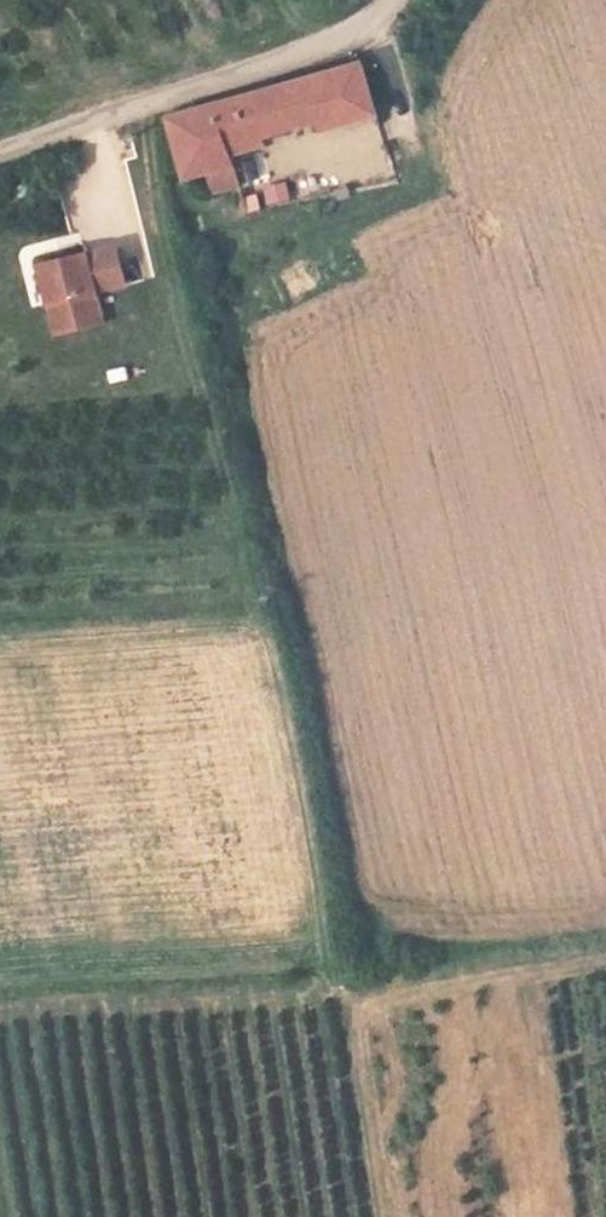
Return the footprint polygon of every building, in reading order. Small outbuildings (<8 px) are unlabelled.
[(306,119),(364,103),(354,53),(158,108),(172,169),(178,167),(180,176),(195,180),(197,186),(225,178),(215,137),(304,112),(306,119)] [(264,186),(268,205),(289,200),(285,181),(264,186)] [(116,278),(105,241),(78,248),(32,263),(52,329),(78,322),(97,316),(89,287),(116,278)]
